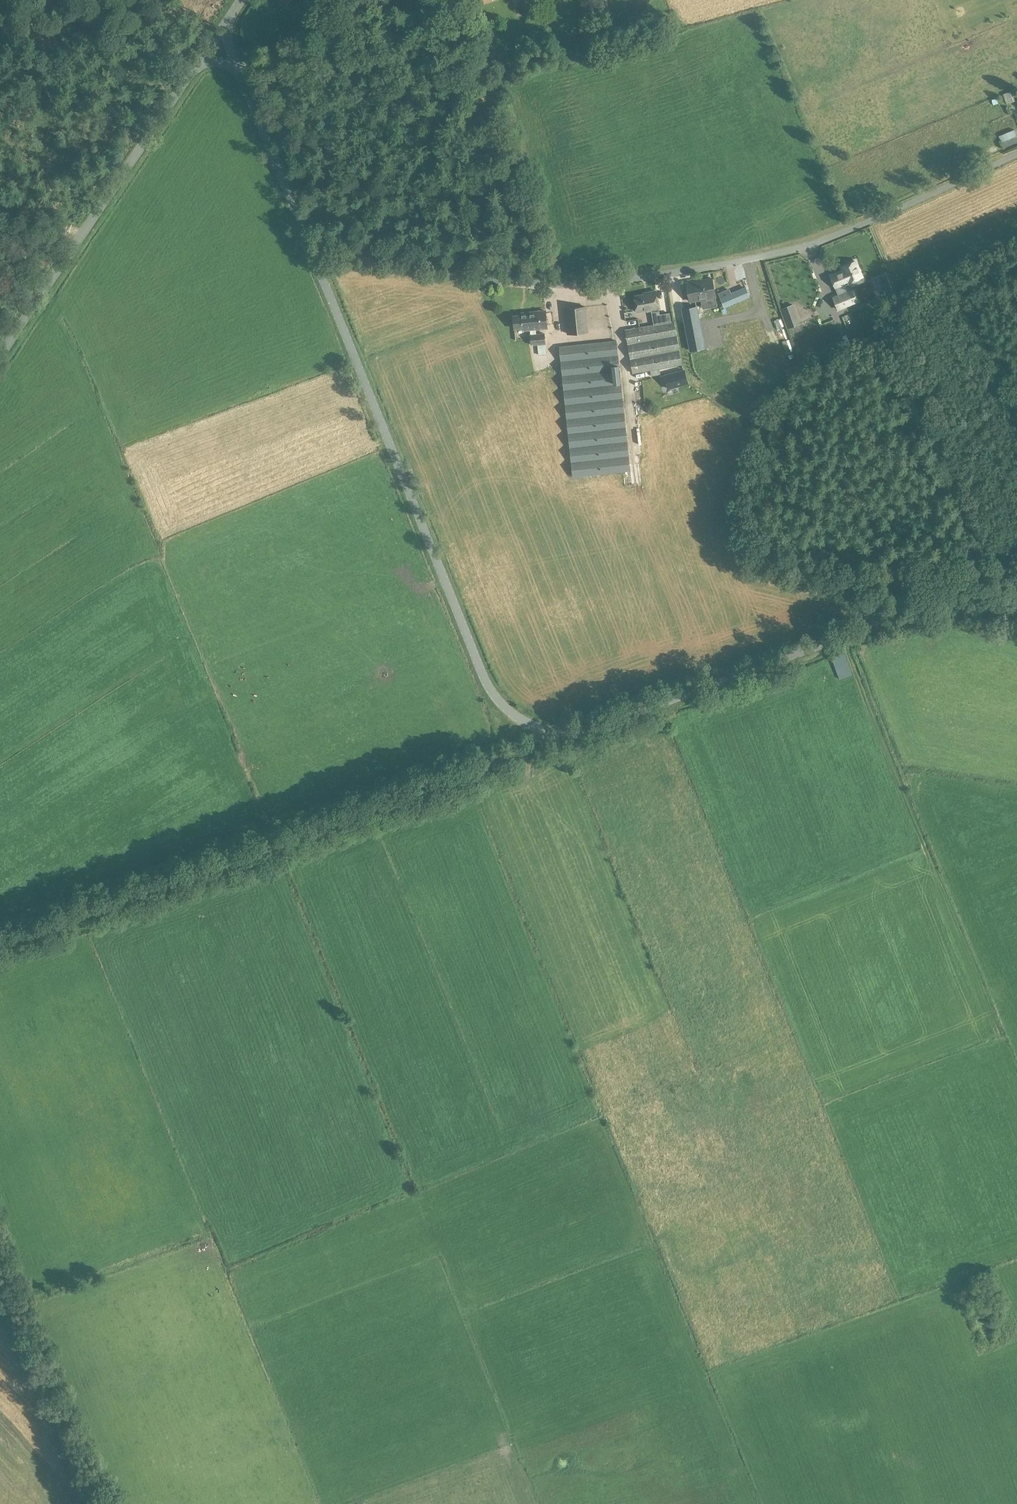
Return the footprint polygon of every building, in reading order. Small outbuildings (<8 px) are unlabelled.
[(319,0),(305,0),(302,4),(312,10),(319,0)] [(1010,87),(994,89),(995,98),(1011,96),(1010,87)] [(1013,129),(998,135),(1000,142),(1016,135),(1013,129)] [(979,153),(991,150),(989,145),(996,143),(994,138),(976,143),(979,153)] [(842,267),(843,270),(831,276),(840,294),(833,297),(838,308),(857,300),(851,286),(865,281),(856,260),(842,267)] [(893,293),(886,276),(878,279),(885,296),(893,293)] [(688,295),(690,303),(716,297),(712,277),(687,282),(688,289),(684,290),(685,296),(688,295)] [(746,286),(730,293),(728,288),(720,292),(726,304),(749,294),(746,286)] [(659,308),(656,290),(648,292),(648,293),(635,296),(637,310),(647,309),(647,310),(652,310),(654,324),(625,329),(633,373),(650,370),(659,368),(683,364),(675,320),(671,321),(670,313),(660,315),(659,308)] [(786,301),(777,304),(781,315),(790,313),(786,301)] [(565,308),(567,333),(588,331),(586,306),(565,308)] [(691,350),(704,348),(696,306),(683,309),(691,350)] [(523,328),(523,330),(548,327),(546,310),(524,312),(524,314),(514,315),(515,329),(523,328)] [(797,319),(796,314),(786,318),(787,323),(797,319)] [(531,345),(546,344),(545,333),(530,334),(531,345)] [(559,347),(573,478),(632,471),(617,340),(559,347)] [(684,370),(661,376),(663,382),(667,381),(669,389),(688,383),(684,370)] [(841,655),(842,654),(841,648),(830,650),(834,673),(844,670),(841,655)]
